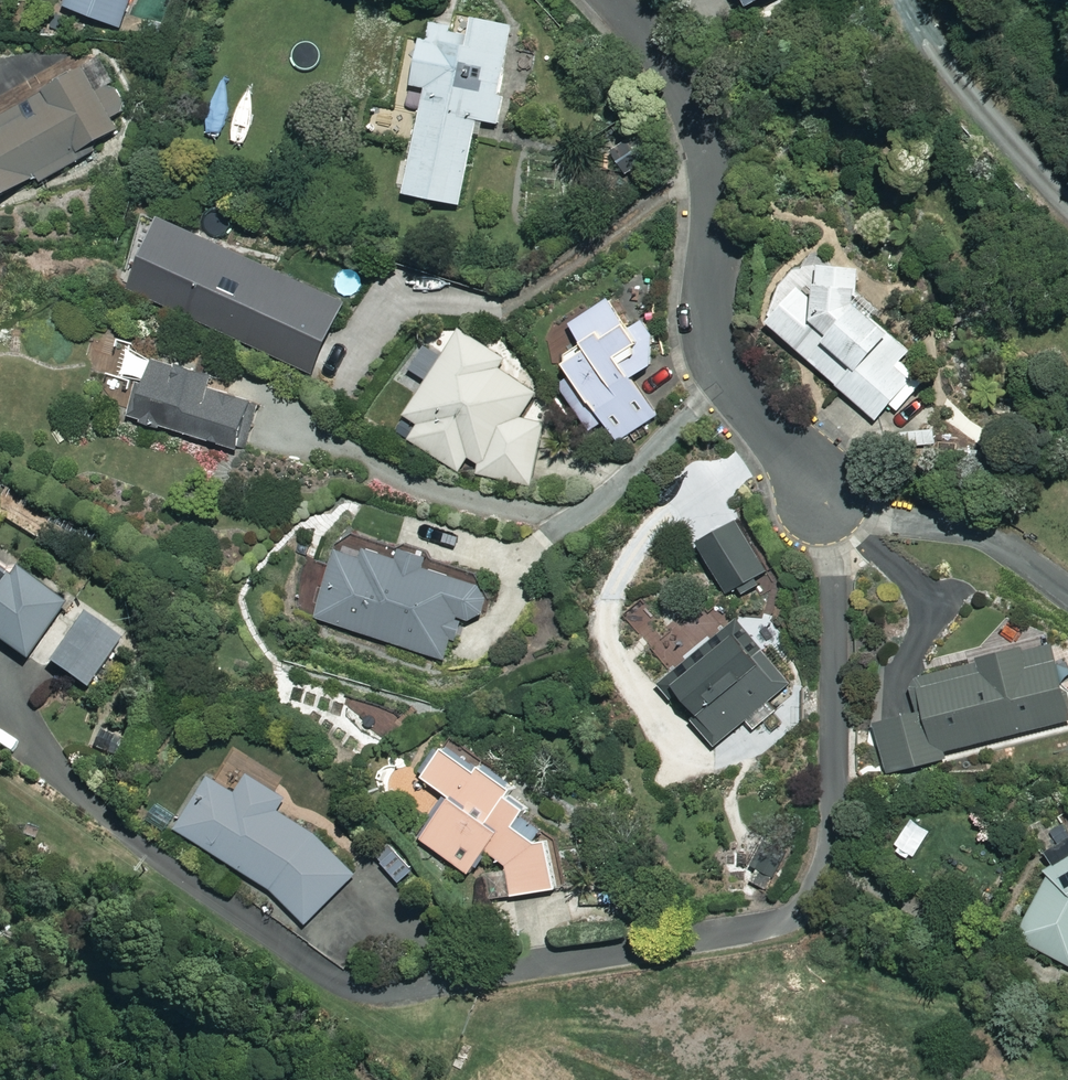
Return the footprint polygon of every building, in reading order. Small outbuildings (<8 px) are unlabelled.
[(68,4),(122,27),(133,0),(69,0),(68,4)] [(518,26),(475,17),(473,29),(437,22),(434,36),(424,34),(413,84),(428,87),(407,193),(463,204),(480,119),(498,122),(518,26)] [(107,56),(62,79),(64,84),(0,116),(0,197),(88,154),(85,148),(120,131),(113,117),(133,108),(107,56)] [(133,289),(318,372),(349,304),(164,220),(133,289)] [(860,272),(849,263),(822,260),(815,287),(803,285),(770,321),(877,419),(914,379),(898,365),(912,351),(857,301),(860,272)] [(641,341),(611,297),(573,323),(590,347),(568,362),(577,376),(563,387),(593,430),(607,421),(621,440),(661,412),(621,355),(641,341)] [(508,358),(463,329),(408,414),(422,424),(412,438),(459,469),(468,455),(482,464),(484,472),(531,483),(545,423),(522,417),(539,391),(502,367),(508,358)] [(216,373),(132,350),(125,374),(148,381),(137,419),(244,450),(258,401),(211,388),(216,373)] [(770,570),(741,520),(700,543),(729,593),(770,570)] [(411,560),(343,538),(317,618),(448,659),(463,614),(481,620),(493,582),(413,556),(411,560)] [(0,564),(0,639),(30,659),(68,602),(16,567),(12,572),(0,564)] [(129,637),(91,609),(52,661),(90,689),(129,637)] [(795,677),(743,617),(672,678),(701,712),(693,719),(716,745),(795,677)] [(1053,642),(911,678),(919,712),(876,723),(888,773),(948,758),(947,751),(1067,720),(1067,704),(1053,642)] [(534,799),(450,739),(424,775),(453,796),(424,837),(472,871),(488,849),(514,867),(488,872),(492,899),(561,887),(552,836),(540,838),(518,822),(534,799)] [(286,796),(250,771),(236,792),(211,775),(178,823),(316,920),(356,863),(277,808),(286,796)] [(1054,865),(1018,935),(1067,962),(1067,857),(1054,865)]
